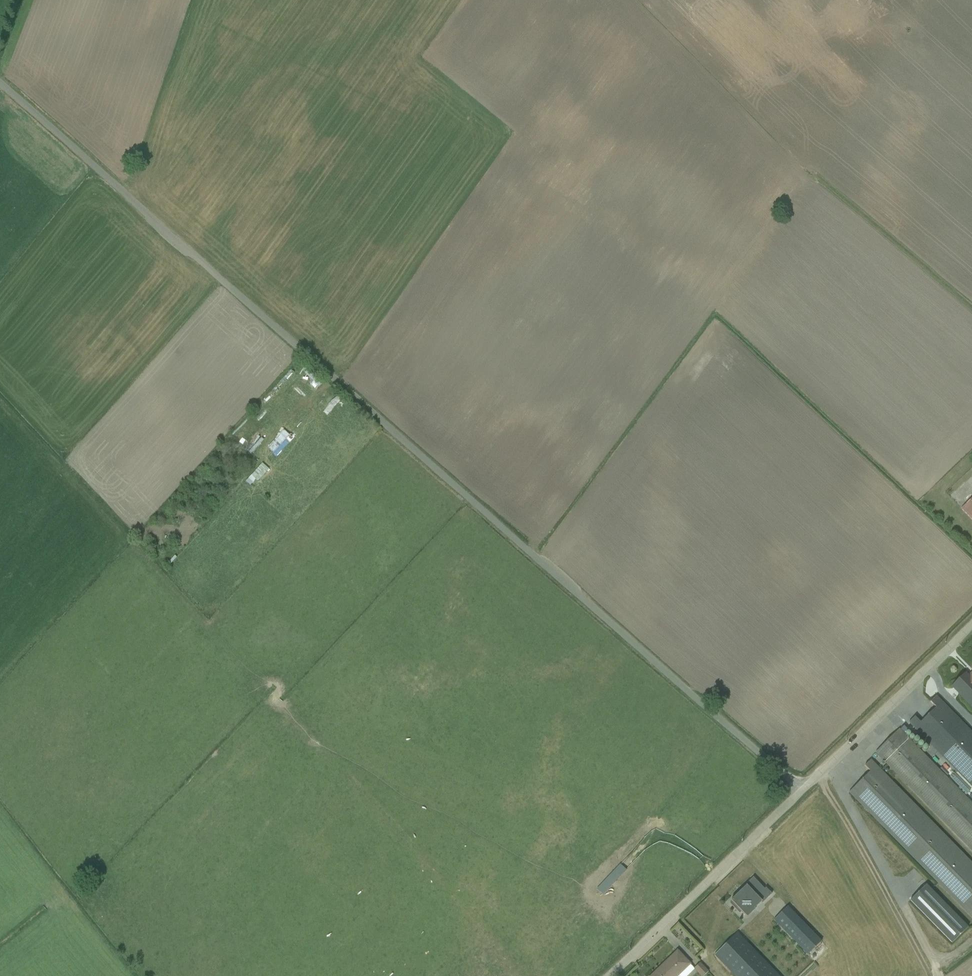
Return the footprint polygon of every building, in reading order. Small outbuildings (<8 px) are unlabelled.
[(350,394),(333,410),(337,415),(355,400),(350,394)] [(268,402),(262,414),(269,418),(275,406),(268,402)] [(264,428),(249,441),(260,454),(275,440),(264,428)] [(287,457),(305,440),(296,430),(278,446),(287,457)] [(273,462),(255,482),(262,488),(280,469),(273,462)] [(952,686),(971,707),(971,666),(952,686)] [(936,695),(907,722),(971,788),(971,732),(936,695)] [(900,729),(876,753),(971,851),(971,804),(900,729)] [(871,760),(865,765),(871,771),(848,793),(971,920),(971,864),(871,760)] [(604,894),(627,869),(620,864),(598,888),(604,894)] [(747,918),(771,894),(753,877),(727,903),(738,914),(741,912),(747,918)] [(968,928),(926,886),(910,901),(951,944),(968,928)] [(821,942),(787,907),(773,921),(806,955),(821,942)] [(690,941),(699,935),(690,923),(681,929),(690,941)] [(737,932),(713,955),(733,975),(779,975),(737,932)] [(696,970),(677,951),(650,975),(689,975),(696,970)]
